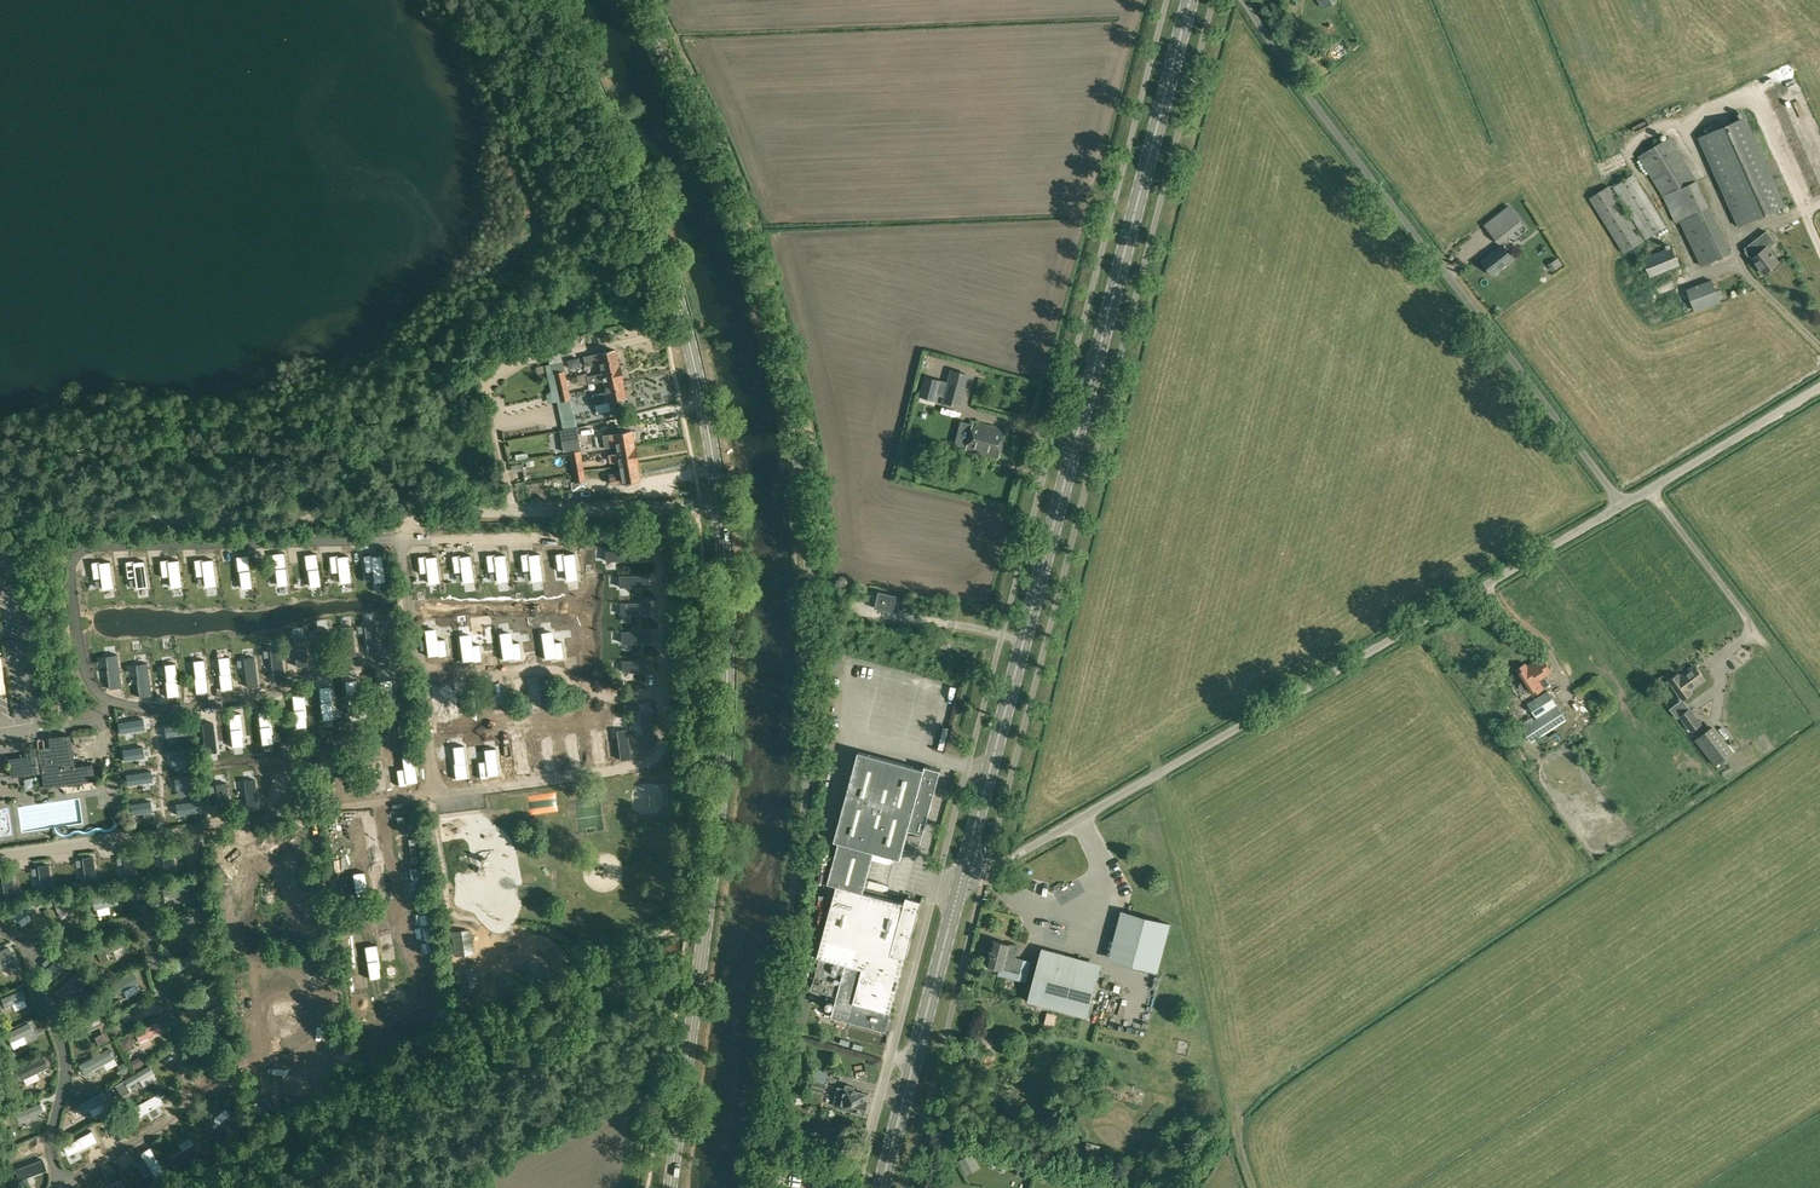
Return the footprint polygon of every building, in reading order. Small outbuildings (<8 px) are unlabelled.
[(1335,60),(1347,50),(1339,40),(1327,50),(1335,60)] [(1769,58),(1773,68),(1787,62),(1783,52),(1769,58)] [(1769,75),(1793,125),(1813,116),(1800,86),(1799,86),(1790,65),(1769,75)] [(1745,116),(1699,137),(1739,225),(1784,205),(1745,116)] [(1730,252),(1696,181),(1669,137),(1638,156),(1663,196),(1667,193),(1702,265),(1730,252)] [(1646,239),(1667,227),(1633,173),(1613,186),(1646,239)] [(1624,253),(1644,240),(1609,185),(1589,198),(1624,253)] [(1483,225),(1490,233),(1499,244),(1523,224),(1516,215),(1508,205),(1483,225)] [(1778,262),(1768,248),(1776,242),(1766,230),(1744,248),(1746,250),(1745,251),(1751,258),(1752,257),(1764,273),(1778,262)] [(1492,274),(1512,258),(1502,245),(1482,261),(1492,274)] [(1651,277),(1680,264),(1672,246),(1647,256),(1643,258),(1651,277)] [(1557,258),(1548,264),(1553,271),(1562,264),(1557,258)] [(1712,279),(1687,289),(1695,312),(1721,302),(1712,279)] [(573,342),(588,341),(587,329),(572,330),(573,342)] [(567,344),(554,345),(554,356),(567,355),(567,344)] [(601,370),(619,365),(619,364),(615,349),(583,357),(585,365),(599,362),(601,370)] [(498,352),(486,355),(489,365),(500,362),(498,352)] [(563,361),(549,364),(551,373),(553,373),(555,383),(567,380),(563,361)] [(604,385),(623,381),(619,365),(601,370),(602,373),(587,377),(588,383),(603,380),(604,385)] [(942,403),(945,404),(955,406),(961,407),(969,374),(951,369),(942,403)] [(925,376),(921,390),(937,395),(941,381),(925,376)] [(648,379),(648,393),(668,393),(668,378),(648,379)] [(557,392),(569,390),(567,380),(555,383),(557,392)] [(623,381),(604,385),(606,392),(593,395),(595,404),(601,402),(626,396),(623,381)] [(569,390),(557,392),(560,402),(571,399),(569,390)] [(530,416),(529,405),(514,407),(515,417),(530,416)] [(998,457),(1006,430),(974,422),(967,449),(998,457)] [(615,446),(616,450),(635,447),(635,446),(632,430),(607,435),(603,435),(605,448),(615,446)] [(563,450),(580,447),(579,438),(562,441),(563,450)] [(619,465),(638,462),(635,447),(616,450),(617,453),(608,455),(609,462),(618,460),(619,465)] [(570,462),(582,460),(580,450),(569,452),(570,462)] [(582,460),(570,462),(572,472),(584,470),(582,460)] [(620,472),(613,474),(609,474),(610,483),(615,483),(622,481),(624,484),(627,484),(630,483),(630,480),(640,478),(637,463),(638,463),(638,462),(619,465),(620,472)] [(512,471),(522,470),(521,463),(511,465),(512,471)] [(584,470),(572,472),(574,481),(571,482),(573,489),(586,487),(584,480),(586,480),(584,470)] [(879,591),(875,608),(893,612),(897,596),(879,591)] [(1526,691),(1529,689),(1533,695),(1550,684),(1545,676),(1552,671),(1543,657),(1527,667),(1525,664),(1517,670),(1524,680),(1520,682),(1519,686),(1522,690),(1526,691)] [(873,685),(876,665),(868,664),(865,684),(873,685)] [(1689,689),(1703,679),(1694,666),(1680,677),(1678,674),(1668,681),(1682,700),(1691,693),(1689,689)] [(1537,718),(1534,720),(1522,727),(1532,742),(1567,720),(1561,711),(1546,691),(1527,703),(1537,718)] [(255,708),(256,722),(266,720),(265,706),(255,708)] [(1679,716),(1692,732),(1702,724),(1690,707),(1679,716)] [(230,712),(226,718),(238,726),(242,720),(230,712)] [(939,723),(935,746),(943,747),(946,724),(939,723)] [(1734,751),(1714,724),(1694,739),(1715,766),(1734,751)] [(172,730),(174,739),(192,735),(190,727),(172,730)] [(39,754),(9,758),(11,777),(42,772),(44,787),(95,780),(92,764),(75,766),(70,734),(49,738),(50,746),(38,748),(39,754)] [(832,1016),(887,1031),(923,902),(909,897),(907,904),(864,892),(875,851),(900,858),(909,829),(923,833),(941,770),(925,765),(924,769),(859,751),(835,840),(840,842),(828,883),(839,886),(819,957),(821,958),(813,989),(838,996),(832,1016)] [(513,805),(509,799),(491,810),(494,815),(513,805)] [(331,823),(341,826),(345,814),(335,810),(331,823)] [(419,836),(419,824),(404,825),(405,837),(419,836)] [(1054,891),(1059,900),(1076,890),(1071,881),(1054,891)] [(145,891),(136,893),(138,905),(148,903),(145,891)] [(77,893),(54,904),(58,912),(81,902),(77,893)] [(117,893),(92,898),(95,909),(98,909),(110,906),(119,904),(117,893)] [(30,900),(10,915),(16,922),(17,921),(27,913),(35,908),(30,900)] [(188,910),(163,924),(167,931),(185,922),(191,934),(198,931),(188,910)] [(1126,912),(1114,959),(1158,971),(1170,923),(1126,912)] [(102,945),(95,948),(102,963),(109,959),(106,954),(114,950),(127,944),(124,937),(103,947),(102,945)] [(997,970),(997,967),(1019,973),(1023,959),(1016,957),(1018,946),(993,939),(986,964),(989,965),(989,968),(997,970)] [(16,962),(9,947),(0,952),(0,970),(16,962)] [(1043,948),(1028,1001),(1087,1017),(1100,968),(1063,958),(1064,953),(1043,948)] [(199,950),(175,962),(179,970),(204,958),(199,950)] [(207,957),(210,964),(216,960),(213,954),(207,957)] [(80,980),(80,968),(59,968),(60,981),(80,980)] [(135,972),(112,985),(116,994),(123,990),(134,985),(139,981),(135,972)] [(205,989),(182,1002),(187,1010),(210,998),(205,989)] [(22,990),(1,999),(5,1007),(13,1004),(24,999),(25,998),(22,990)] [(151,998),(128,1011),(132,1018),(133,1018),(143,1012),(155,1006),(151,998)] [(223,1013),(220,1005),(206,1013),(209,1020),(223,1013)] [(1060,1012),(1057,1029),(1076,1032),(1078,1015),(1060,1012)] [(226,1015),(198,1032),(202,1038),(230,1022),(226,1015)] [(1056,1021),(1046,1018),(1044,1025),(1054,1027),(1056,1021)] [(156,1021),(135,1033),(139,1041),(161,1029),(156,1021)] [(29,1022),(6,1033),(10,1041),(23,1035),(33,1031),(29,1022)] [(148,1047),(155,1043),(152,1036),(145,1039),(148,1047)] [(110,1048),(79,1065),(85,1074),(104,1064),(114,1058),(115,1057),(110,1048)] [(43,1056),(17,1069),(22,1079),(24,1078),(37,1072),(48,1066),(43,1056)] [(134,1069),(144,1064),(140,1057),(130,1062),(134,1069)] [(218,1069),(221,1075),(233,1070),(230,1064),(218,1069)] [(131,1091),(128,1086),(139,1080),(153,1072),(149,1065),(114,1085),(118,1091),(121,1097),(131,1091)] [(216,1084),(208,1089),(212,1096),(236,1082),(231,1075),(226,1078),(216,1084)] [(825,1083),(813,1080),(811,1089),(823,1092),(825,1083)] [(846,1084),(845,1088),(838,1086),(836,1096),(843,1097),(841,1107),(864,1112),(865,1110),(867,1109),(867,1105),(866,1103),(869,1094),(854,1090),(855,1086),(846,1084)] [(102,1092),(79,1105),(85,1114),(90,1110),(102,1103),(107,1100),(102,1092)] [(785,1102),(796,1104),(797,1093),(787,1092),(785,1102)] [(146,1100),(122,1114),(126,1122),(138,1115),(150,1108),(146,1100)] [(41,1102),(16,1112),(20,1121),(44,1111),(41,1102)] [(240,1126),(230,1114),(214,1128),(210,1131),(215,1137),(225,1129),(228,1125),(234,1132),(240,1126)] [(115,1116),(107,1119),(115,1137),(123,1134),(115,1116)] [(79,1144),(90,1137),(96,1133),(100,1140),(106,1136),(98,1123),(67,1142),(71,1149),(79,1144)] [(182,1135),(189,1142),(201,1132),(194,1124),(182,1135)] [(11,1127),(4,1130),(8,1139),(15,1136),(11,1127)] [(38,1138),(12,1149),(16,1158),(42,1147),(38,1138)] [(182,1150),(170,1157),(175,1165),(199,1151),(194,1142),(193,1143),(182,1150)] [(985,1150),(982,1163),(991,1164),(993,1152),(985,1150)] [(802,1159),(791,1156),(790,1156),(788,1167),(803,1170),(805,1159),(802,1159)] [(1016,1170),(1018,1159),(1010,1157),(1007,1168),(1016,1170)] [(149,1183),(161,1175),(159,1171),(154,1164),(153,1164),(142,1172),(132,1180),(137,1186),(146,1179),(149,1183)] [(1031,1164),(1029,1176),(1042,1177),(1043,1166),(1031,1164)] [(1057,1170),(1054,1182),(1065,1185),(1068,1173),(1057,1170)] [(115,1173),(103,1181),(107,1187),(119,1179),(115,1173)]
